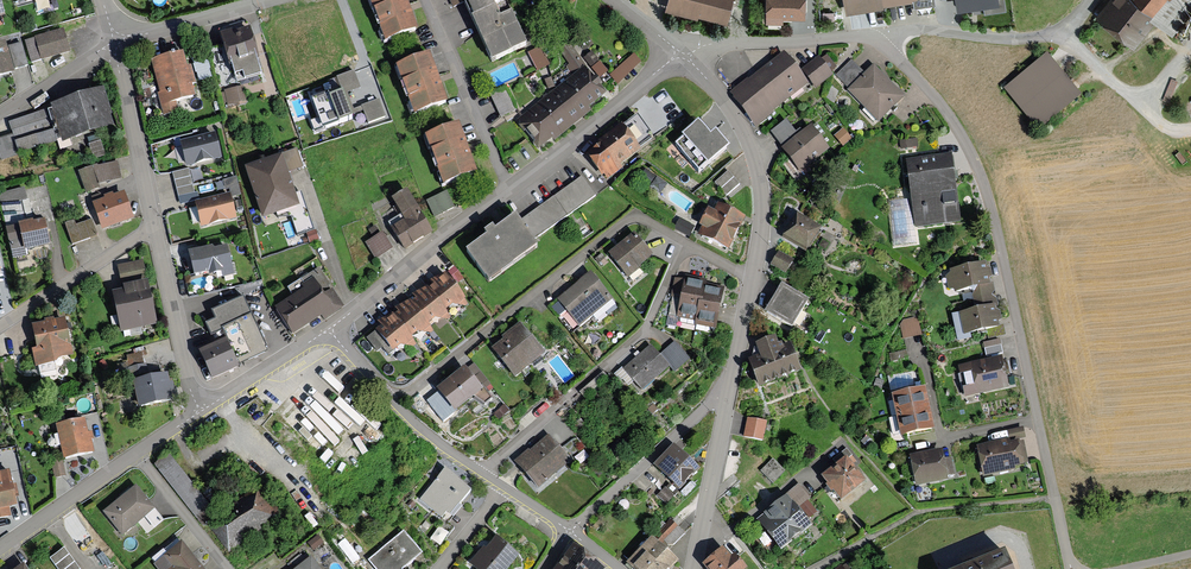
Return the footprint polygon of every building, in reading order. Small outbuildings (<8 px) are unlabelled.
[(384,40),(411,30),(400,0),(370,0),(384,40)] [(525,48),(502,0),(475,0),(464,5),(491,64),(525,48)] [(731,0),(671,0),(669,8),(726,22),(731,0)] [(768,16),(802,16),(802,0),(768,0),(768,16)] [(915,0),(849,0),(851,10),(915,0)] [(959,11),(1000,4),(1000,0),(957,0),(959,11)] [(1095,15),(1132,46),(1155,19),(1172,33),(1190,10),(1190,0),(1108,0),(1095,15)] [(63,29),(25,40),(32,61),(69,51),(63,29)] [(254,58),(245,31),(220,39),(229,66),(254,58)] [(5,39),(0,41),(0,74),(14,70),(5,39)] [(22,42),(8,46),(15,68),(28,64),(22,42)] [(581,66),(568,47),(558,54),(570,73),(581,66)] [(539,51),(527,56),(535,73),(547,67),(539,51)] [(179,55),(150,63),(164,115),(175,112),(172,101),(190,96),(179,55)] [(594,74),(601,68),(591,56),(584,61),(594,74)] [(632,56),(605,80),(613,89),(640,64),(632,56)] [(1049,56),(1006,91),(1039,132),(1082,97),(1049,56)] [(783,57),(733,96),(755,124),(810,81),(816,88),(830,77),(816,60),(797,75),(783,57)] [(424,60),(397,71),(413,115),(441,104),(424,60)] [(851,63),(836,78),(878,121),(904,94),(872,65),(864,72),(851,63)] [(604,97),(583,70),(517,123),(538,150),(604,97)] [(112,112),(104,86),(52,102),(54,108),(50,109),(58,137),(62,135),(63,139),(113,123),(110,113),(112,112)] [(228,103),(243,100),(241,89),(226,92),(228,103)] [(514,112),(502,89),(489,95),(501,119),(514,112)] [(328,95),(313,101),(323,128),(351,117),(343,95),(330,100),(328,95)] [(50,125),(44,109),(8,121),(12,132),(14,137),(50,125)] [(712,132),(701,118),(677,141),(700,167),(728,142),(716,129),(712,132)] [(599,174),(649,141),(636,122),(586,155),(599,174)] [(786,123),(771,135),(799,172),(825,152),(809,131),(798,139),(786,123)] [(56,140),(53,128),(15,139),(18,151),(56,140)] [(456,131),(427,141),(443,185),(471,175),(456,131)] [(18,151),(15,139),(14,137),(12,132),(0,136),(0,158),(1,160),(20,154),(18,151)] [(217,160),(211,137),(179,145),(185,168),(217,160)] [(916,138),(899,140),(900,149),(917,147),(916,138)] [(952,154),(906,160),(914,225),(961,219),(952,154)] [(277,161),(245,173),(262,219),(294,206),(277,161)] [(118,180),(114,164),(79,174),(83,189),(118,180)] [(187,171),(170,175),(176,198),(193,194),(187,171)] [(652,176),(645,172),(640,181),(647,185),(652,176)] [(714,183),(723,195),(738,183),(728,172),(714,183)] [(596,195),(582,177),(554,196),(566,215),(596,195)] [(662,185),(656,180),(651,188),(656,193),(662,185)] [(451,208),(444,195),(424,204),(431,218),(451,208)] [(402,249),(428,233),(404,196),(393,203),(407,225),(392,234),(402,249)] [(566,215),(554,196),(522,219),(535,238),(566,215)] [(126,217),(118,197),(93,207),(101,227),(126,217)] [(232,219),(226,197),(195,205),(201,227),(232,219)] [(25,199),(0,204),(6,230),(31,225),(25,199)] [(697,238),(725,251),(738,223),(710,210),(697,238)] [(488,234),(466,251),(489,282),(538,245),(515,215),(495,230),(492,226),(485,231),(488,234)] [(806,252),(817,235),(795,221),(784,238),(806,252)] [(72,243),(93,237),(88,223),(67,229),(72,243)] [(45,246),(40,225),(21,230),(26,251),(45,246)] [(390,250),(381,235),(364,245),(373,260),(390,250)] [(649,258),(633,237),(609,256),(625,277),(649,258)] [(224,248),(187,257),(192,276),(229,268),(224,248)] [(790,263),(778,255),(771,266),(783,274),(790,263)] [(986,260),(949,269),(950,272),(946,275),(949,287),(954,288),(955,292),(972,288),(976,307),(994,304),(995,307),(999,306),(994,281),(990,282),(989,276),(993,275),(991,266),(987,265),(986,260)] [(139,264),(116,269),(119,284),(142,279),(139,264)] [(292,299),(275,310),(291,334),(338,303),(316,271),(287,291),(292,299)] [(610,304),(590,276),(548,307),(556,318),(566,310),(579,327),(610,304)] [(461,309),(467,305),(448,279),(431,291),(447,312),(457,304),(461,309)] [(677,312),(697,316),(703,286),(675,280),(671,297),(680,299),(677,312)] [(704,288),(696,320),(715,325),(723,292),(704,288)] [(806,304),(781,288),(765,314),(790,330),(806,304)] [(112,296),(120,332),(152,324),(144,289),(112,296)] [(445,322),(449,319),(428,292),(413,304),(430,325),(440,316),(445,322)] [(265,352),(240,300),(211,314),(215,322),(206,327),(216,348),(200,356),(210,377),(265,352)] [(976,307),(952,313),(958,339),(973,336),(972,332),(999,325),(998,321),(1002,318),(1000,310),(996,308),(995,307),(994,304),(976,307)] [(427,334),(431,331),(412,306),(396,318),(411,339),(423,330),(427,334)] [(900,325),(903,338),(922,334),(918,316),(904,319),(900,325)] [(405,349),(412,344),(393,318),(381,326),(383,328),(376,333),(391,354),(403,346),(405,349)] [(68,356),(60,321),(30,328),(38,363),(68,356)] [(539,353),(519,329),(492,351),(512,375),(539,353)] [(1002,351),(999,338),(984,342),(987,354),(1002,351)] [(797,374),(788,348),(778,352),(775,342),(758,348),(761,358),(749,363),(758,388),(797,374)] [(649,350),(624,371),(640,390),(668,366),(673,372),(686,360),(673,346),(657,359),(649,350)] [(906,350),(889,353),(891,362),(908,358),(906,350)] [(1002,355),(959,365),(966,395),(1010,385),(1002,355)] [(468,367),(466,365),(438,386),(456,409),(474,396),(484,402),(491,396),(486,390),(492,384),(475,362),(468,367)] [(163,376),(133,383),(139,409),(169,402),(163,376)] [(924,385),(892,392),(902,434),(934,426),(932,417),(928,400),(924,385)] [(437,391),(426,400),(443,421),(454,412),(437,391)] [(57,428),(64,460),(89,455),(82,422),(57,428)] [(1022,430),(1009,432),(1010,441),(1023,439),(1022,430)] [(533,487),(566,460),(547,438),(515,465),(533,487)] [(980,452),(985,476),(1022,467),(1017,443),(980,452)] [(942,448),(911,455),(917,485),(949,478),(948,474),(954,473),(950,457),(944,458),(942,448)] [(679,486),(694,473),(672,450),(658,464),(679,486)] [(216,513),(168,454),(153,466),(202,525),(216,513)] [(60,462),(50,465),(53,480),(63,477),(60,462)] [(861,484),(845,464),(825,480),(840,500),(861,484)] [(444,472),(419,501),(439,518),(444,513),(449,517),(469,494),(444,472)] [(6,474),(0,475),(0,519),(9,517),(6,507),(14,505),(6,474)] [(151,508),(134,486),(102,511),(119,532),(151,508)] [(802,505),(809,499),(798,487),(791,493),(802,505)] [(671,498),(663,490),(657,496),(665,504),(671,498)] [(260,491),(210,525),(226,549),(276,515),(260,491)] [(806,530),(786,502),(759,521),(780,549),(806,530)] [(671,545),(681,535),(669,523),(659,533),(671,545)] [(375,568),(402,568),(422,551),(403,530),(368,561),(375,568)] [(306,546),(310,551),(319,544),(315,539),(306,546)] [(474,568),(506,568),(515,559),(494,542),(472,568),(474,568)] [(627,565),(631,568),(671,568),(674,566),(650,543),(627,565)] [(64,547),(50,558),(58,568),(80,568),(64,547)] [(178,547),(164,559),(173,568),(196,568),(178,547)] [(572,550),(557,568),(597,568),(572,550)] [(722,553),(706,568),(707,568),(737,568),(722,553)] [(1003,558),(976,568),(1007,568),(1003,558)]
